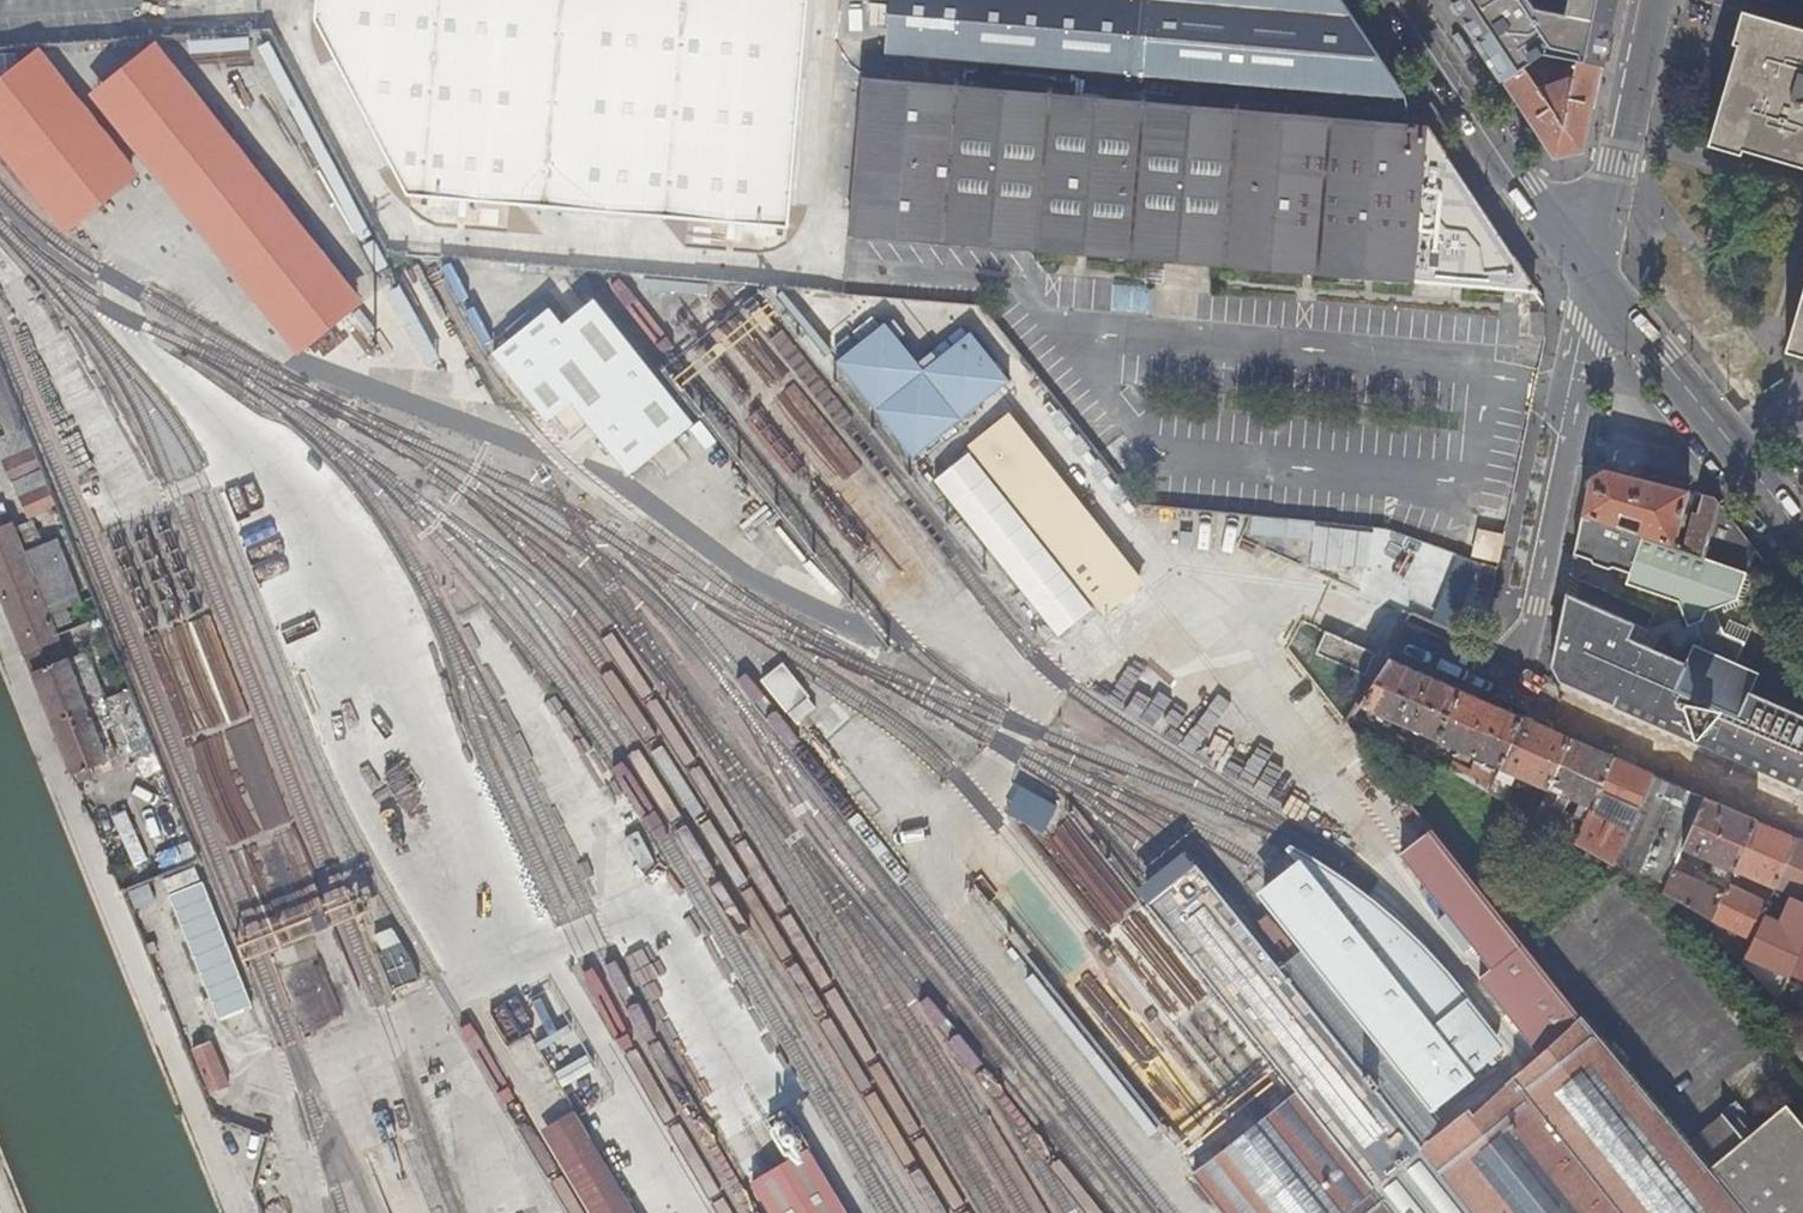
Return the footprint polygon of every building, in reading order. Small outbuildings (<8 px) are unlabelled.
[(321,21),(407,192),(428,233),(787,262),(808,0),(322,0),(321,21)] [(1345,0),(901,0),(896,55),(1181,78),(1204,80),(1410,97),(1345,0)] [(1541,60),(1575,67),(1601,72),(1616,0),(1567,0),(1563,19),(1531,12),(1524,0),(1444,0),(1500,86),(1541,60)] [(1709,144),(1741,154),(1743,147),(1802,165),(1802,28),(1744,11),(1734,44),(1738,46),(1709,144)] [(150,51),(97,92),(302,350),(354,308),(150,51)] [(0,81),(0,137),(71,227),(128,181),(30,58),(0,81)] [(1585,151),(1601,72),(1575,67),(1572,78),(1537,90),(1524,72),(1505,83),(1554,157),(1585,151)] [(1204,80),(1181,78),(1179,107),(1201,109),(1204,80)] [(1537,289),(1430,126),(1201,109),(1179,107),(864,82),(850,234),(1537,289)] [(361,215),(343,224),(358,254),(376,245),(361,215)] [(1786,348),(1802,352),(1802,291),(1786,348)] [(882,322),(834,358),(1050,647),(1136,583),(1021,429),(1031,422),(961,328),(913,364),(882,322)] [(9,437),(24,430),(0,370),(0,415),(9,437)] [(480,420),(480,408),(464,409),(465,421),(480,420)] [(56,510),(24,430),(9,437),(0,440),(0,451),(28,521),(56,510)] [(1591,478),(1583,516),(1672,546),(1691,491),(1604,470),(1591,478)] [(1695,515),(1682,550),(1704,557),(1723,505),(1717,498),(1706,495),(1699,517),(1695,515)] [(1739,569),(1755,574),(1784,584),(1723,505),(1704,557),(1720,562),(1724,551),(1739,569)] [(1672,546),(1583,516),(1575,554),(1630,572),(1627,582),(1679,599),(1689,625),(1745,605),(1755,574),(1739,569),(1720,562),(1704,557),(1682,550),(1672,546)] [(49,539),(65,533),(63,526),(46,532),(49,539)] [(139,715),(132,699),(108,708),(86,655),(73,659),(71,659),(65,661),(53,628),(49,619),(69,611),(83,605),(69,573),(57,542),(22,555),(12,527),(0,531),(0,595),(73,774),(76,773),(80,781),(91,776),(88,768),(114,757),(102,727),(113,723),(115,725),(139,715)] [(1367,569),(1369,529),(1307,527),(1305,566),(1367,569)] [(1450,627),(1474,565),(1444,554),(1433,584),(1420,579),(1408,611),(1450,627)] [(1495,591),(1500,567),(1485,561),(1480,589),(1495,591)] [(1568,592),(1553,664),(1562,683),(1802,789),(1802,715),(1753,694),(1762,673),(1695,643),(1686,662),(1631,638),(1637,624),(1568,592)] [(72,621),(69,611),(49,619),(53,628),(72,621)] [(1329,632),(1319,654),(1368,676),(1379,655),(1329,632)] [(1392,659),(1363,706),(1478,758),(1472,770),(1454,762),(1450,771),(1490,793),(1502,769),(1524,717),(1392,659)] [(785,668),(765,683),(788,715),(809,700),(785,668)] [(1575,739),(1524,717),(1502,769),(1551,792),(1575,739)] [(1538,821),(1578,843),(1593,810),(1601,791),(1615,758),(1575,739),(1551,792),(1543,811),(1538,821)] [(1632,765),(1615,758),(1601,791),(1618,798),(1632,765)] [(1628,801),(1642,807),(1646,799),(1657,776),(1642,770),(1628,801)] [(1632,830),(1617,866),(1664,893),(1675,870),(1676,867),(1679,859),(1685,847),(1706,797),(1657,776),(1646,799),(1642,807),(1632,830)] [(1004,808),(1027,823),(1044,796),(1021,782),(1004,808)] [(1725,880),(1732,884),(1737,870),(1759,821),(1706,797),(1685,847),(1705,857),(1702,863),(1714,868),(1716,863),(1729,869),(1725,880)] [(1538,821),(1543,811),(1535,807),(1531,817),(1538,821)] [(1593,810),(1578,843),(1617,866),(1632,830),(1593,810)] [(1778,889),(1798,838),(1759,821),(1737,870),(1778,889)] [(1798,838),(1778,889),(1802,900),(1795,919),(1802,922),(1802,840),(1798,838)] [(1679,859),(1676,867),(1680,869),(1685,862),(1679,859)] [(1372,1179),(1419,1142),(1328,1028),(1200,868),(1185,879),(1163,895),(1149,906),(1246,1029),(1372,1179)] [(201,870),(164,881),(206,1022),(243,1011),(201,870)] [(1664,893),(1716,921),(1729,890),(1722,886),(1720,890),(1675,870),(1664,893)] [(1755,943),(1765,918),(1771,904),(1732,884),(1729,890),(1716,921),(1755,943)] [(1792,975),(1802,951),(1802,935),(1765,918),(1755,943),(1750,956),(1792,975)] [(404,946),(380,955),(394,991),(417,982),(404,946)] [(1286,1094),(1202,989),(1187,1000),(1152,1027),(1235,1133),(1286,1094)] [(1582,1016),(1581,1016),(1527,1061),(1497,1087),(1463,1116),(1459,1111),(1453,1115),(1435,1130),(1419,1142),(1372,1179),(1362,1187),(1328,1212),(1746,1212),(1582,1016)] [(206,1092),(228,1091),(214,1046),(193,1054),(194,1055),(206,1092)] [(1362,1187),(1286,1094),(1235,1133),(1184,1172),(1217,1212),(1328,1212),(1362,1187)] [(1750,1212),(1802,1212),(1802,1124),(1787,1104),(1712,1167),(1750,1212)] [(581,1212),(623,1212),(559,1105),(528,1124),(581,1212)] [(1675,1124),(1686,1137),(1694,1131),(1683,1118),(1675,1124)] [(763,1212),(846,1212),(807,1149),(746,1186),(763,1212)]
